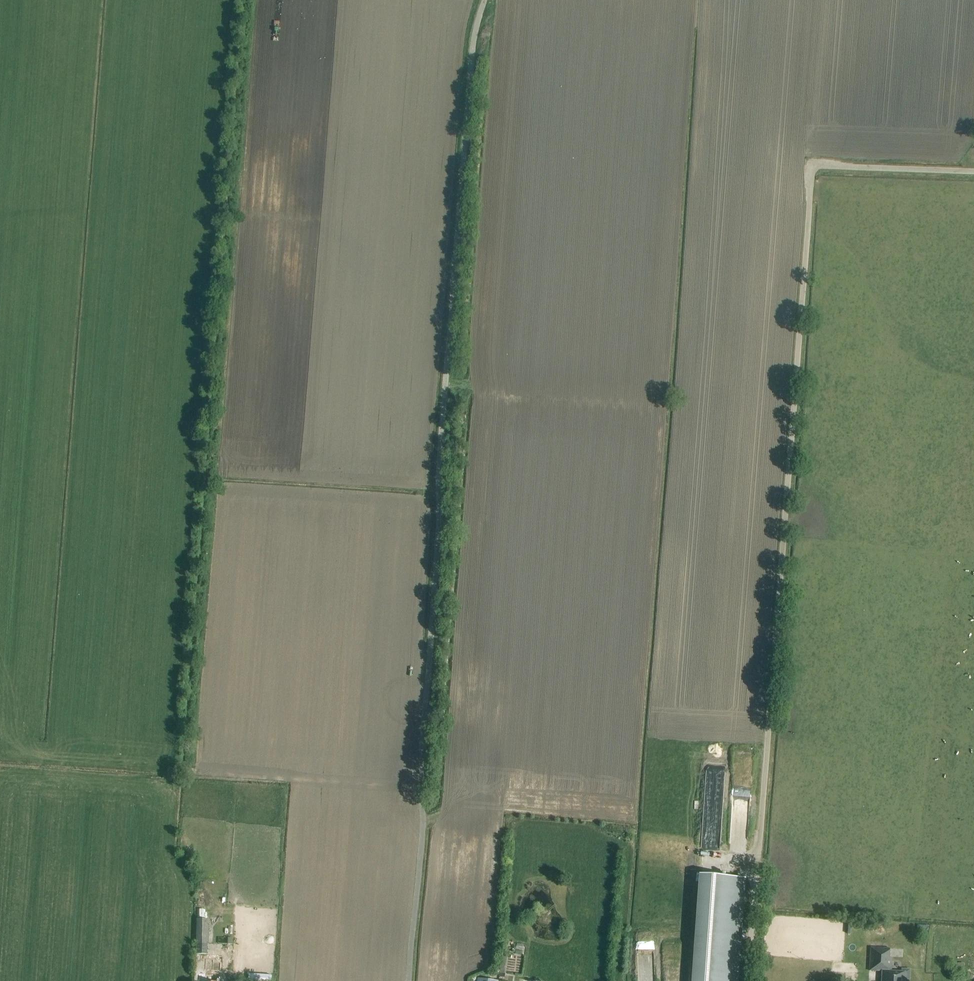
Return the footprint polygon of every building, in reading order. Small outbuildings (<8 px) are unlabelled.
[(702,875),(694,980),(737,980),(744,878),(702,875)] [(208,945),(208,926),(207,926),(208,920),(197,919),(195,955),(206,955),(207,945),(208,945)] [(906,979),(910,979),(910,969),(901,969),(901,972),(891,972),(892,949),(871,948),(870,971),(883,972),(883,980),(906,980),(906,979)] [(220,970),(213,970),(213,963),(205,963),(205,970),(205,974),(198,974),(198,980),(217,980),(218,980),(220,980),(220,970)] [(963,973),(964,964),(951,964),(951,973),(963,973)]
